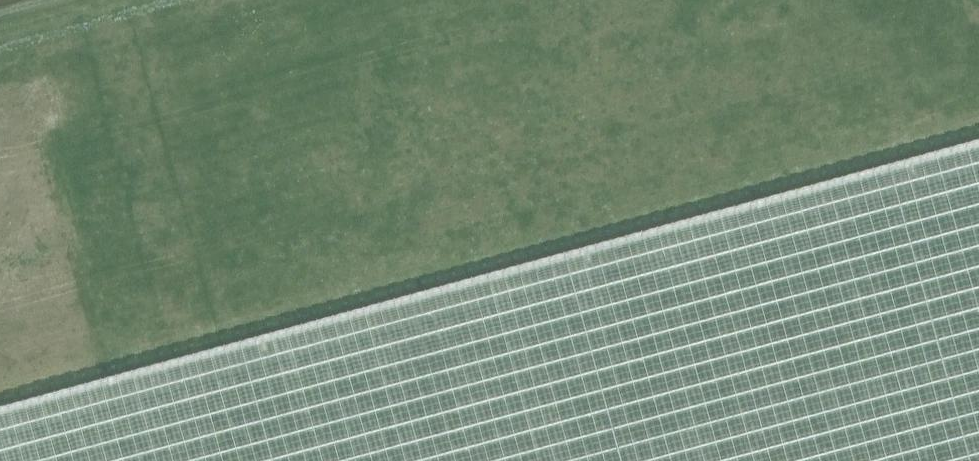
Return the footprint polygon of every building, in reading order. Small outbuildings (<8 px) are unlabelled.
[(9,99),(0,67),(0,101),(9,99)] [(0,414),(0,460),(978,460),(978,147),(0,414)]
